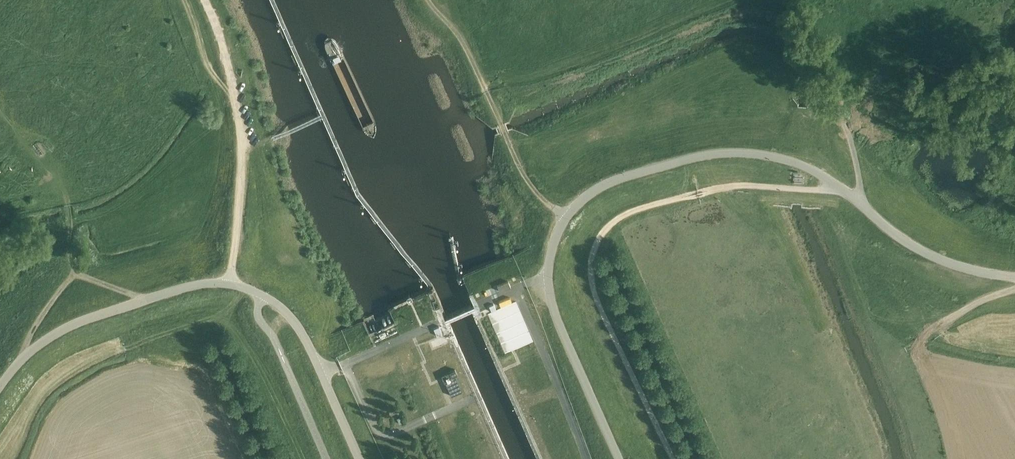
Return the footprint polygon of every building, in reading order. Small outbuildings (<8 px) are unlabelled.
[(516,300),(488,312),(504,352),(533,339),(516,300)] [(455,369),(441,375),(442,378),(443,377),(445,382),(451,396),(462,391),(455,375),(457,374),(455,369)]
